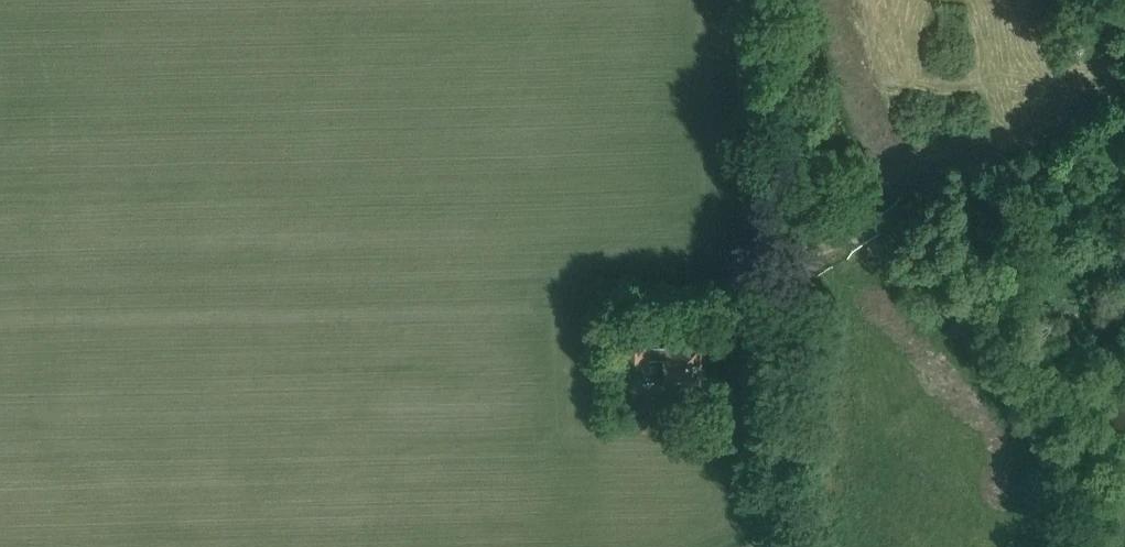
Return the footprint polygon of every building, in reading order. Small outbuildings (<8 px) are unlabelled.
[(626,314),(626,299),(612,298),(611,314),(626,314)] [(702,384),(702,347),(664,347),(664,346),(651,346),(651,326),(622,325),(622,362),(649,362),(649,359),(664,359),(663,383),(702,384)]
